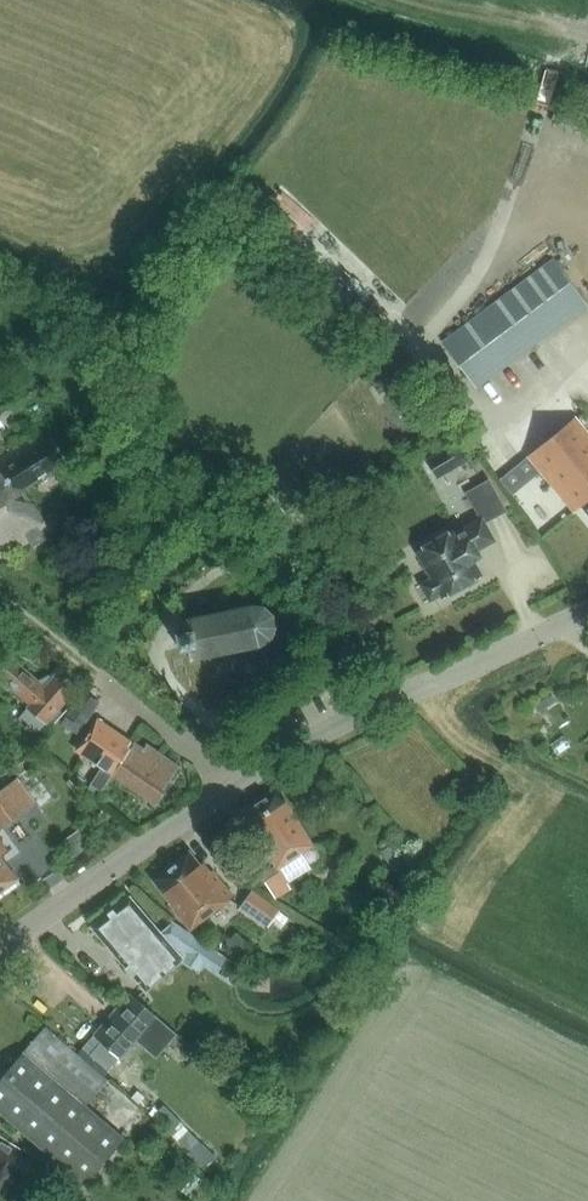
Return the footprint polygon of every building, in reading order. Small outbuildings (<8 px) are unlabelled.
[(476,388),(540,340),(587,304),(555,259),(443,342),(476,388)] [(530,457),(542,472),(575,512),(582,505),(587,512),(587,433),(576,419),(530,457)] [(68,461),(49,432),(0,459),(0,555),(48,528),(23,488),(68,461)] [(468,460),(457,441),(424,460),(436,479),(468,460)] [(495,540),(485,523),(503,513),(485,480),(464,492),(478,520),(458,531),(456,529),(416,551),(432,578),(421,584),(430,601),(441,595),(443,598),(482,575),(474,560),(480,556),(477,550),(495,540)] [(276,629),(276,627),(274,627),(272,617),(274,616),(273,615),(271,615),(264,609),(265,607),(263,606),(262,608),(253,606),(253,605),(250,605),(250,606),(184,619),(183,619),(182,620),(185,631),(179,633),(178,632),(177,633),(178,634),(181,649),(180,650),(182,651),(183,650),(189,649),(190,659),(190,660),(192,661),(193,660),(259,646),(259,647),(262,646),(261,645),(269,639),(270,640),(272,639),(271,638),(274,629),(276,629)] [(8,642),(0,635),(0,652),(8,642)] [(25,669),(12,658),(0,672),(0,678),(30,704),(28,707),(20,718),(24,727),(27,731),(37,733),(47,723),(64,703),(77,688),(59,672),(46,687),(25,669)] [(83,692),(71,710),(87,721),(100,703),(83,692)] [(112,775),(130,749),(128,748),(132,742),(98,719),(76,751),(112,775)] [(135,742),(130,749),(112,775),(155,804),(169,784),(168,783),(180,766),(148,744),(145,748),(135,742)] [(478,781),(488,776),(482,766),(473,772),(478,781)] [(108,779),(90,767),(81,781),(99,793),(108,779)] [(35,804),(16,778),(0,790),(0,829),(35,804)] [(309,868),(300,853),(313,845),(278,789),(243,811),(276,864),(258,875),(274,900),(289,890),(285,884),(309,868)] [(1,857),(8,852),(0,841),(0,892),(18,879),(1,857)] [(393,844),(381,851),(395,873),(406,866),(393,844)] [(190,930),(233,897),(212,870),(207,874),(190,851),(153,879),(171,902),(170,903),(190,930)] [(252,891),(238,908),(266,927),(278,910),(252,891)] [(175,923),(162,934),(130,897),(92,927),(146,991),(183,959),(198,968),(203,961),(205,962),(214,947),(175,923)] [(157,1058),(177,1035),(156,1016),(131,993),(94,1036),(84,1047),(108,1070),(119,1058),(136,1039),(157,1058)] [(125,1139),(86,1106),(108,1080),(45,1027),(0,1080),(0,1112),(86,1185),(125,1139)] [(198,1140),(187,1129),(176,1140),(187,1151),(198,1140)] [(0,1137),(0,1192),(11,1199),(23,1180),(35,1188),(52,1164),(25,1148),(23,1151),(0,1137)]
